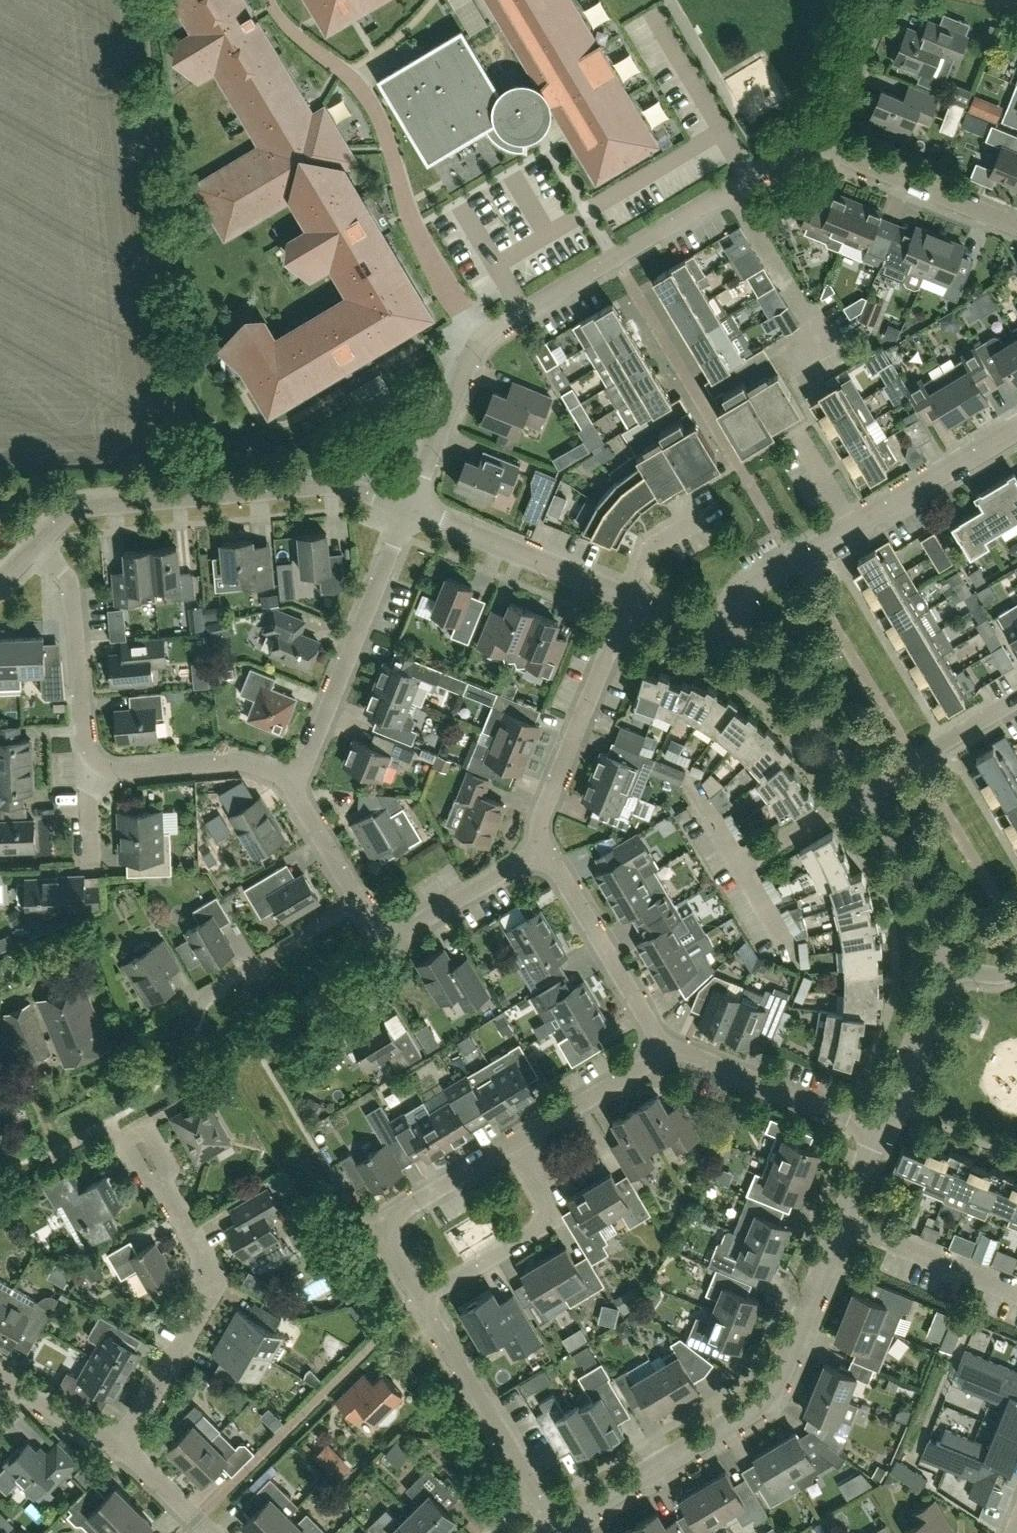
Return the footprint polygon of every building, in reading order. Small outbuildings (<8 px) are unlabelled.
[(343,167),(355,160),(345,144),(324,108),(312,115),(256,21),(254,22),(251,17),(252,17),(251,16),(252,15),(243,0),(174,0),(194,35),(176,46),(173,61),(197,82),(216,70),(261,146),(195,186),(226,237),(292,198),(310,228),(300,234),(300,235),(290,241),(295,261),(311,275),(321,269),(321,270),(331,264),(350,295),(275,339),(269,330),(268,330),(262,320),(242,324),(221,348),(229,356),(244,369),(242,371),(248,377),(251,380),(270,412),(337,372),(337,370),(342,368),(349,379),(371,366),(364,354),(369,352),(370,352),(418,324),(420,325),(421,326),(424,327),(426,327),(428,327),(430,326),(431,325),(432,324),(433,322),(433,321),(433,319),(432,316),(383,233),(382,232),(380,232),(378,227),(389,220),(376,198),(364,205),(362,201),(362,199),(343,167)] [(316,14),(328,8),(338,25),(348,17),(347,15),(349,14),(353,12),(356,16),(382,0),(308,0),(316,14)] [(614,74),(617,72),(600,44),(597,46),(570,0),(489,0),(541,87),(538,91),(536,90),(533,88),(529,87),(525,86),(523,86),(518,86),(514,87),(511,89),(509,90),(506,93),(503,96),(502,98),(462,30),(381,79),(429,160),(486,126),(490,133),(495,138),(501,143),(508,147),(516,149),(524,149),(524,133),(526,132),(529,136),(544,128),(541,123),(543,120),(545,116),(545,114),(546,112),(546,108),(545,104),(546,104),(551,103),(597,180),(598,181),(598,180),(651,149),(657,145),(614,74)] [(958,59),(967,37),(929,21),(924,35),(908,28),(901,45),(899,44),(897,46),(894,52),(895,55),(896,56),(894,61),(926,74),(922,82),(939,89),(952,57),(958,59)] [(1011,99),(1002,121),(1016,127),(1016,85),(1011,99)] [(938,98),(914,89),(908,86),(903,99),(882,91),(871,118),(909,133),(916,116),(929,121),(938,98)] [(991,107),(987,116),(998,121),(1002,111),(991,107)] [(986,140),(1002,146),(993,169),(977,163),(971,178),(992,186),(996,177),(1016,186),(1016,151),(1014,150),(1016,141),(1016,135),(992,125),(986,140)] [(836,194),(834,197),(816,189),(801,227),(806,229),(805,233),(826,242),(829,240),(832,247),(840,250),(845,238),(859,203),(836,194)] [(898,223),(881,216),(882,212),(859,203),(845,238),(840,250),(841,251),(841,250),(863,259),(864,257),(881,264),(898,223)] [(916,226),(915,230),(898,223),(881,264),(879,269),(905,280),(907,284),(915,288),(920,286),(925,274),(940,236),(916,226)] [(732,259),(739,255),(752,247),(740,227),(730,233),(736,243),(726,249),(732,259)] [(965,246),(940,236),(925,274),(949,283),(944,296),(957,301),(968,275),(955,270),(965,246)] [(746,266),(759,258),(752,247),(739,255),(746,266)] [(694,255),(686,259),(654,278),(666,298),(698,279),(706,275),(694,255)] [(759,296),(766,292),(776,286),(770,276),(757,284),(756,290),(759,296)] [(678,318),(717,295),(717,294),(709,298),(698,279),(666,298),(678,318)] [(780,293),(776,286),(766,292),(770,299),(780,293)] [(690,337),(729,314),(717,295),(678,318),(690,337)] [(865,320),(882,326),(890,301),(873,295),(865,320)] [(594,342),(625,323),(613,303),(574,326),(586,346),(594,342)] [(799,325),(795,319),(788,306),(774,314),(786,334),(799,325)] [(702,357),(744,332),(732,312),(729,314),(690,337),(702,357)] [(605,361),(637,342),(625,323),(594,342),(586,346),(597,365),(597,366),(605,361)] [(702,357),(714,376),(754,352),(751,348),(747,346),(750,343),(746,336),(744,332),(702,357)] [(1016,338),(1005,345),(1000,337),(994,335),(976,346),(978,350),(990,370),(1002,364),(1014,384),(1016,382),(1016,339),(1016,338)] [(410,337),(380,353),(388,367),(418,350),(410,337)] [(900,363),(911,357),(903,341),(892,347),(900,363)] [(617,381),(649,362),(637,342),(605,361),(597,366),(598,366),(606,362),(613,373),(605,378),(609,386),(617,381)] [(558,362),(554,356),(546,343),(536,349),(548,369),(564,360),(564,359),(558,362)] [(711,391),(756,364),(770,356),(764,346),(754,352),(714,376),(705,381),(711,391)] [(1000,386),(990,370),(978,350),(955,364),(951,358),(940,364),(968,411),(989,399),(986,394),(1000,386)] [(896,369),(890,358),(888,355),(877,362),(885,376),(881,378),(885,385),(896,379),(891,372),(896,369)] [(552,376),(562,369),(568,367),(564,360),(548,369),(552,376)] [(618,406),(660,382),(649,362),(617,381),(609,386),(607,387),(618,406)] [(968,411),(940,364),(929,371),(933,377),(909,391),(929,424),(943,416),(948,424),(968,411)] [(779,372),(741,395),(735,385),(714,397),(739,440),(754,431),(757,437),(802,411),(779,372)] [(900,386),(896,379),(885,385),(889,392),(900,386)] [(552,398),(522,386),(512,382),(506,397),(494,392),(483,420),(518,434),(523,421),(540,428),(552,398)] [(618,406),(630,426),(672,401),(660,382),(618,406)] [(811,402),(818,414),(821,412),(826,421),(854,404),(842,384),(811,402)] [(572,408),(582,402),(574,388),(563,394),(572,408)] [(628,441),(687,406),(681,396),(672,401),(630,426),(622,431),(628,441)] [(586,409),(582,402),(572,408),(576,415),(586,409)] [(866,423),(854,404),(826,421),(831,429),(828,431),(835,442),(866,423)] [(909,424),(920,417),(916,410),(905,417),(909,424)] [(715,454),(696,421),(690,412),(670,424),(675,434),(637,457),(660,495),(705,469),(701,463),(715,454)] [(920,417),(909,424),(904,427),(917,447),(932,438),(920,417)] [(849,460),(888,437),(876,418),(866,423),(835,442),(841,453),(844,451),(849,460)] [(590,451),(592,449),(603,443),(596,431),(583,440),(590,451)] [(888,437),(849,460),(855,469),(852,471),(858,482),(894,460),(897,459),(885,439),(888,437)] [(600,462),(613,455),(607,446),(605,447),(603,443),(592,449),(595,453),(600,462)] [(521,465),(495,454),(484,450),(478,465),(466,460),(456,485),(492,499),(496,487),(509,493),(521,465)] [(586,470),(600,462),(595,453),(581,461),(586,470)] [(660,495),(637,457),(635,453),(610,472),(617,480),(643,508),(660,495)] [(1015,473),(996,484),(1016,520),(1016,477),(1015,473)] [(643,508),(617,480),(598,503),(629,524),(643,508)] [(996,484),(977,495),(983,506),(977,510),(992,535),(1016,520),(996,484)] [(566,505),(554,501),(548,516),(560,520),(566,505)] [(629,524),(598,503),(583,529),(619,544),(629,524)] [(992,535),(977,510),(952,525),(971,556),(991,545),(987,538),(992,535)] [(327,533),(300,535),(304,573),(316,572),(317,582),(321,581),(322,593),(342,591),(345,583),(343,563),(330,564),(327,533)] [(273,584),(271,562),(269,543),(253,545),(253,540),(222,542),(224,556),(214,557),(215,576),(225,575),(225,576),(242,574),(243,587),(273,584)] [(869,592),(906,570),(889,540),(876,548),(859,558),(864,568),(854,574),(860,585),(864,583),(869,592)] [(934,553),(945,547),(940,540),(930,546),(934,553)] [(177,547),(151,549),(155,589),(170,587),(171,599),(196,597),(194,573),(180,574),(177,547)] [(949,554),(945,547),(934,553),(938,560),(949,554)] [(125,551),(127,571),(113,573),(116,604),(156,601),(155,589),(151,549),(125,551)] [(980,568),(970,574),(977,584),(986,579),(980,568)] [(877,614),(918,589),(906,570),(869,592),(874,601),(871,603),(877,614)] [(968,586),(964,579),(959,571),(949,577),(958,592),(968,586)] [(466,601),(472,587),(447,577),(433,612),(457,622),(451,635),(469,643),(480,616),(469,612),(473,603),(466,601)] [(972,593),(968,586),(958,592),(962,599),(972,593)] [(892,631),(929,609),(918,589),(877,614),(884,624),(887,623),(892,631)] [(515,662),(535,613),(511,603),(506,614),(493,609),(478,646),(504,656),(506,661),(515,662)] [(1015,604),(997,615),(1016,648),(1016,605),(1015,604)] [(309,667),(319,641),(300,633),(305,621),(274,609),(265,631),(272,633),(271,636),(277,638),(272,652),(309,667)] [(901,653),(932,634),(943,627),(941,628),(929,609),(892,631),(897,640),(894,642),(901,653)] [(567,639),(554,634),(559,622),(535,613),(515,662),(522,668),(526,665),(552,676),(567,639)] [(981,631),(991,625),(987,618),(977,624),(981,631)] [(995,632),(991,625),(981,631),(985,638),(995,632)] [(943,627),(932,634),(901,653),(907,663),(910,662),(916,670),(944,653),(955,647),(943,627)] [(44,637),(20,638),(21,674),(41,673),(42,694),(47,698),(65,698),(62,660),(45,660),(44,637)] [(164,637),(133,640),(122,641),(123,651),(110,652),(113,684),(153,680),(152,668),(166,667),(164,637)] [(20,638),(0,638),(0,689),(11,688),(10,674),(21,674),(20,638)] [(1003,645),(991,653),(1004,673),(1016,666),(1003,645)] [(442,670),(413,658),(396,651),(391,664),(385,662),(376,686),(422,705),(432,681),(437,683),(442,670)] [(956,673),(944,653),(916,670),(921,679),(918,681),(924,692),(956,673)] [(276,678),(251,668),(241,693),(257,700),(249,719),(282,732),(296,699),(272,689),(276,678)] [(964,669),(956,673),(924,692),(931,703),(934,701),(939,710),(976,688),(976,683),(971,676),(967,674),(964,669)] [(668,680),(669,680),(670,676),(661,672),(659,677),(645,672),(635,704),(656,711),(668,680)] [(692,686),(691,685),(683,681),(681,686),(669,680),(668,680),(656,711),(676,720),(679,713),(692,686)] [(715,694),(718,691),(709,685),(706,689),(693,682),(691,685),(692,686),(679,713),(676,720),(683,724),(687,718),(697,723),(715,694)] [(412,714),(406,712),(411,700),(422,705),(376,686),(366,710),(388,719),(383,732),(412,744),(418,731),(412,728),(415,721),(412,714)] [(140,708),(116,711),(119,742),(159,739),(157,718),(165,717),(162,692),(138,694),(140,708)] [(500,724),(496,735),(531,749),(541,725),(519,716),(524,703),(498,693),(487,719),(500,724)] [(735,707),(736,708),(738,704),(730,698),(727,702),(715,694),(697,723),(715,735),(735,707)] [(755,722),(755,723),(758,720),(750,713),(747,716),(736,708),(735,707),(715,735),(732,748),(755,722)] [(773,739),(776,736),(768,729),(765,732),(755,723),(755,722),(732,748),(748,763),(773,739)] [(21,740),(21,725),(0,726),(0,766),(32,765),(31,739),(21,740)] [(639,752),(645,736),(645,735),(621,726),(615,742),(639,752)] [(521,773),(531,749),(496,735),(491,746),(478,740),(468,767),(494,777),(499,764),(521,773)] [(410,763),(416,750),(383,736),(378,749),(354,740),(344,764),(382,780),(388,763),(400,768),(403,760),(410,763)] [(782,750),(773,739),(748,763),(762,778),(763,779),(783,762),(783,763),(793,755),(786,747),(782,750)] [(656,759),(639,752),(615,742),(630,748),(624,761),(602,752),(592,776),(627,790),(640,796),(656,759)] [(654,747),(643,743),(640,752),(650,756),(654,747)] [(1016,772),(1016,752),(1016,750),(1010,749),(1000,755),(994,746),(977,756),(982,766),(972,772),(979,783),(982,781),(987,790),(1016,772)] [(677,761),(680,752),(669,748),(666,756),(677,761)] [(691,757),(680,752),(677,761),(687,765),(691,757)] [(798,781),(798,782),(802,779),(795,771),(792,773),(783,763),(783,762),(763,779),(762,778),(757,783),(770,801),(798,781)] [(705,768),(694,764),(690,772),(701,777),(705,768)] [(32,765),(0,766),(0,806),(5,806),(6,806),(25,805),(25,791),(33,791),(32,765)] [(709,792),(722,777),(714,769),(703,781),(709,792)] [(489,845),(505,805),(483,796),(489,780),(469,772),(459,797),(469,801),(457,833),(489,845)] [(1016,799),(1016,772),(987,790),(992,799),(989,801),(996,812),(1016,799)] [(622,804),(627,790),(592,776),(583,798),(610,809),(605,820),(627,829),(632,818),(630,817),(633,808),(622,804)] [(806,793),(798,782),(798,781),(770,801),(782,819),(815,799),(809,790),(806,793)] [(723,787),(712,796),(722,812),(733,803),(723,787)] [(260,797),(231,815),(255,856),(285,838),(260,797)] [(1016,825),(1016,799),(996,812),(1002,822),(1005,821),(1010,829),(1016,825)] [(5,806),(0,806),(0,851),(36,850),(34,820),(6,821),(5,806)] [(410,845),(422,838),(404,807),(391,815),(387,807),(375,814),(373,811),(352,823),(372,858),(379,854),(383,861),(397,853),(410,846),(410,845)] [(680,823),(692,816),(687,807),(675,814),(680,823)] [(120,813),(122,860),(146,859),(146,875),(172,873),(170,832),(162,832),(162,811),(120,813)] [(725,818),(731,828),(739,823),(733,813),(725,818)] [(745,833),(739,823),(731,828),(737,838),(745,833)] [(801,851),(811,870),(842,855),(842,854),(835,842),(839,840),(834,831),(801,851)] [(703,850),(718,846),(714,834),(700,838),(703,850)] [(634,835),(610,850),(596,859),(603,870),(597,874),(610,896),(657,868),(656,868),(655,869),(634,835)] [(845,852),(842,854),(842,855),(811,870),(820,890),(827,887),(827,886),(852,877),(851,876),(846,864),(850,862),(845,852)] [(677,903),(657,868),(610,896),(624,919),(630,915),(638,927),(677,903)] [(281,887),(272,872),(245,889),(262,917),(278,908),(285,920),(320,900),(304,874),(281,887)] [(863,872),(851,876),(852,877),(827,886),(827,887),(834,907),(867,897),(867,896),(862,883),(866,881),(863,872)] [(763,881),(769,891),(777,887),(771,877),(763,881)] [(99,882),(85,883),(84,878),(70,879),(70,881),(59,881),(59,878),(26,879),(26,883),(18,883),(19,900),(27,908),(28,919),(43,919),(43,915),(61,914),(61,907),(71,906),(71,909),(85,908),(85,907),(99,907),(99,882)] [(11,906),(10,887),(0,887),(0,906),(11,906)] [(783,896),(777,887),(769,891),(775,901),(783,896)] [(871,895),(867,896),(867,897),(834,907),(840,928),(873,920),(869,906),(874,905),(871,895)] [(187,931),(208,967),(234,951),(220,927),(232,920),(217,896),(193,911),(200,923),(187,931)] [(691,926),(685,915),(677,903),(638,927),(645,939),(638,943),(651,965),(684,946),(677,934),(691,926)] [(541,910),(529,917),(521,904),(500,916),(521,952),(554,933),(541,910)] [(801,907),(791,909),(790,908),(782,913),(788,923),(796,918),(804,916),(801,907)] [(809,935),(804,916),(796,918),(788,923),(797,938),(809,935)] [(877,919),(873,920),(840,928),(843,949),(877,945),(877,944),(875,930),(879,929),(877,919)] [(567,955),(554,933),(521,952),(527,962),(519,967),(533,991),(554,979),(547,967),(567,955)] [(164,940),(152,947),(149,943),(146,942),(136,948),(135,953),(137,956),(124,964),(147,1003),(175,986),(168,974),(180,967),(164,940)] [(799,943),(801,955),(810,954),(809,942),(799,943)] [(881,943),(877,944),(877,945),(843,949),(845,971),(879,969),(879,968),(878,954),(882,954),(881,943)] [(715,970),(709,960),(702,949),(690,956),(684,946),(651,965),(665,988),(685,975),(694,990),(715,970)] [(488,996),(476,975),(466,958),(454,966),(444,949),(419,964),(442,1002),(457,993),(466,1009),(488,996)] [(811,965),(810,954),(801,955),(802,966),(811,965)] [(883,968),(879,968),(879,969),(845,971),(845,992),(879,993),(879,979),(884,978),(883,968)] [(583,982),(576,986),(569,974),(532,996),(546,1021),(558,1013),(564,1023),(597,1004),(583,982)] [(726,1036),(741,998),(726,993),(731,981),(715,974),(699,989),(695,999),(709,1004),(700,1025),(726,1036)] [(804,976),(800,987),(808,991),(813,980),(804,976)] [(38,1000),(66,1066),(110,1047),(83,982),(38,1000)] [(773,991),(771,997),(746,987),(741,998),(726,1036),(751,1046),(761,1021),(777,1028),(789,997),(773,991)] [(804,1001),(808,991),(800,987),(795,998),(804,1001)] [(884,993),(879,993),(845,992),(844,1013),(843,1013),(866,1016),(866,1017),(877,1018),(878,1003),(883,1003),(884,993)] [(5,1014),(27,1064),(52,1053),(31,1003),(5,1014)] [(589,1039),(610,1026),(597,1004),(564,1023),(570,1034),(558,1041),(573,1065),(597,1051),(589,1039)] [(865,1026),(866,1017),(866,1016),(843,1013),(844,1013),(820,1010),(816,1031),(824,1032),(824,1033),(858,1039),(860,1025),(865,1026)] [(784,1011),(780,1022),(788,1025),(793,1015),(784,1011)] [(384,1018),(350,1038),(368,1068),(389,1055),(398,1069),(422,1055),(408,1030),(396,1038),(384,1018)] [(784,1036),(788,1025),(780,1022),(775,1033),(784,1036)] [(862,1039),(858,1039),(824,1033),(819,1054),(852,1063),(855,1049),(860,1050),(862,1039)] [(517,1062),(496,1074),(516,1106),(536,1094),(522,1070),(532,1064),(520,1043),(509,1049),(517,1062)] [(458,1080),(457,1081),(471,1105),(483,1125),(493,1119),(494,1120),(516,1106),(496,1074),(486,1080),(483,1075),(479,1078),(474,1071),(467,1075),(462,1067),(453,1072),(458,1080)] [(483,1125),(471,1105),(457,1081),(446,1088),(453,1100),(431,1113),(451,1145),(473,1132),(472,1131),(483,1125)] [(700,1138),(684,1111),(680,1104),(668,1111),(658,1095),(636,1108),(657,1144),(668,1137),(677,1152),(700,1138)] [(198,1161),(230,1142),(205,1100),(173,1118),(198,1161)] [(451,1145),(431,1113),(421,1119),(414,1107),(391,1120),(395,1127),(406,1144),(417,1163),(427,1157),(428,1159),(451,1145)] [(657,1144),(636,1108),(613,1122),(623,1138),(611,1145),(631,1179),(655,1165),(646,1151),(657,1144)] [(766,1131),(778,1136),(768,1160),(810,1176),(820,1152),(794,1142),(799,1129),(771,1118),(766,1131)] [(927,1180),(939,1150),(930,1146),(931,1143),(919,1138),(914,1149),(904,1145),(892,1176),(923,1188),(927,1180)] [(389,1179),(403,1171),(386,1143),(369,1153),(370,1155),(357,1163),(373,1192),(390,1181),(389,1179)] [(948,1189),(962,1155),(950,1150),(949,1154),(939,1150),(927,1180),(940,1186),(938,1190),(940,1195),(945,1197),(948,1189)] [(969,1198),(981,1167),(972,1163),(973,1160),(962,1155),(948,1189),(969,1198)] [(800,1201),(810,1176),(768,1160),(764,1171),(763,1174),(756,1172),(747,1194),(749,1195),(779,1207),(773,1204),(778,1191),(800,1201)] [(990,1206),(1004,1172),(992,1168),(991,1171),(981,1167),(969,1198),(965,1208),(986,1217),(990,1206)] [(45,1186),(57,1206),(81,1248),(115,1228),(106,1213),(120,1205),(104,1177),(83,1190),(72,1171),(45,1186)] [(1016,1201),(1016,1182),(1014,1180),(1015,1177),(1004,1172),(990,1206),(1011,1215),(1016,1201)] [(611,1173),(590,1186),(610,1218),(621,1212),(630,1227),(651,1214),(638,1192),(626,1199),(611,1173)] [(599,1225),(610,1218),(590,1186),(569,1198),(584,1223),(573,1230),(591,1261),(592,1263),(609,1253),(604,1245),(609,1242),(599,1225)] [(268,1190),(237,1207),(230,1211),(238,1223),(228,1229),(244,1258),(247,1256),(255,1270),(271,1260),(272,1256),(266,1245),(279,1238),(272,1226),(275,1224),(276,1220),(272,1212),(278,1209),(268,1190)] [(790,1226),(774,1220),(776,1215),(777,1215),(778,1214),(779,1213),(778,1212),(777,1212),(779,1207),(749,1195),(734,1231),(730,1230),(729,1230),(780,1251),(790,1226)] [(1011,1215),(1012,1215),(1009,1223),(1016,1227),(1016,1201),(1011,1215)] [(904,1215),(899,1227),(907,1230),(911,1218),(904,1215)] [(458,1234),(467,1252),(489,1240),(488,1239),(498,1234),(489,1218),(458,1234)] [(928,1238),(932,1227),(925,1224),(920,1235),(928,1238)] [(940,1230),(932,1227),(928,1238),(935,1241),(940,1230)] [(777,1259),(780,1251),(729,1230),(725,1242),(729,1243),(718,1269),(743,1279),(754,1283),(760,1268),(771,1273),(771,1272),(775,1273),(780,1262),(777,1259)] [(970,1255),(976,1241),(955,1232),(949,1247),(970,1255)] [(1000,1239),(983,1232),(973,1257),(990,1264),(1000,1239)] [(150,1292),(176,1277),(156,1242),(138,1252),(131,1240),(108,1254),(122,1278),(137,1269),(150,1292)] [(571,1306),(605,1285),(592,1263),(591,1261),(579,1268),(567,1248),(544,1261),(564,1294),(571,1306)] [(999,1267),(1003,1256),(996,1253),(991,1264),(999,1267)] [(564,1294),(544,1261),(524,1273),(538,1297),(528,1304),(540,1324),(551,1318),(543,1305),(564,1294)] [(738,1292),(743,1279),(718,1269),(717,1268),(706,1294),(719,1299),(715,1310),(750,1325),(760,1301),(738,1292)] [(15,1287),(14,1286),(14,1287),(0,1280),(0,1313),(15,1287)] [(854,1291),(845,1313),(879,1327),(883,1316),(899,1323),(903,1311),(908,1313),(914,1298),(884,1286),(878,1301),(854,1291)] [(37,1300),(15,1288),(16,1287),(15,1287),(0,1313),(0,1344),(9,1349),(22,1326),(38,1335),(52,1310),(37,1300)] [(541,1341),(524,1312),(513,1294),(499,1302),(493,1292),(462,1310),(485,1348),(502,1337),(514,1358),(541,1341)] [(238,1310),(225,1332),(278,1362),(286,1348),(280,1344),(284,1336),(275,1331),(282,1318),(261,1306),(254,1319),(238,1310)] [(931,1336),(960,1347),(971,1317),(942,1306),(931,1336)] [(740,1349),(750,1325),(715,1310),(710,1321),(697,1316),(687,1342),(712,1352),(718,1340),(740,1349)] [(874,1338),(879,1327),(845,1313),(835,1337),(858,1347),(853,1360),(874,1368),(879,1370),(890,1344),(874,1338)] [(125,1375),(138,1353),(128,1346),(129,1344),(128,1339),(132,1333),(100,1314),(89,1335),(90,1339),(99,1344),(93,1356),(125,1375)] [(277,1363),(278,1362),(225,1332),(212,1354),(228,1363),(221,1375),(242,1387),(249,1375),(259,1381),(271,1359),(277,1363)] [(700,1353),(687,1342),(681,1337),(671,1343),(675,1349),(663,1356),(666,1362),(656,1368),(676,1401),(698,1388),(686,1367),(692,1364),(700,1353)] [(998,1426),(1016,1434),(1016,1371),(966,1350),(957,1371),(968,1376),(963,1388),(1006,1405),(998,1426)] [(112,1398),(125,1375),(93,1356),(80,1378),(68,1371),(60,1384),(85,1398),(92,1385),(112,1398)] [(874,1368),(853,1360),(852,1359),(848,1369),(840,1365),(839,1369),(825,1363),(815,1387),(847,1401),(857,1378),(869,1382),(874,1368)] [(621,1398),(609,1379),(611,1377),(602,1363),(581,1375),(580,1379),(593,1401),(581,1408),(579,1404),(578,1405),(602,1445),(624,1432),(608,1406),(621,1398)] [(533,1389),(556,1379),(551,1368),(528,1378),(533,1389)] [(676,1401),(656,1368),(634,1382),(627,1370),(615,1377),(629,1401),(641,1394),(653,1414),(676,1401)] [(384,1374),(375,1383),(365,1373),(337,1401),(357,1421),(367,1411),(375,1420),(377,1418),(381,1423),(388,1423),(396,1414),(397,1409),(392,1404),(402,1393),(384,1374)] [(838,1425),(841,1418),(852,1422),(859,1405),(847,1401),(815,1387),(805,1411),(810,1413),(806,1426),(827,1443),(839,1452),(847,1442),(834,1433),(837,1424),(838,1425)] [(602,1445),(578,1405),(565,1413),(554,1395),(540,1403),(545,1411),(536,1416),(550,1439),(565,1431),(578,1453),(599,1440),(602,1445)] [(168,1448),(185,1465),(211,1440),(194,1423),(204,1413),(196,1404),(179,1421),(187,1430),(168,1448)] [(1016,1458),(1016,1434),(998,1426),(989,1447),(946,1429),(941,1441),(930,1437),(922,1458),(976,1480),(969,1496),(996,1506),(1003,1490),(993,1486),(1000,1467),(1012,1471),(1016,1458)] [(232,1475),(249,1458),(255,1453),(246,1444),(240,1444),(236,1448),(220,1432),(211,1440),(185,1465),(202,1482),(221,1464),(232,1475)] [(812,1457),(796,1432),(776,1444),(794,1475),(801,1487),(812,1481),(813,1473),(832,1462),(839,1467),(846,1457),(839,1452),(827,1443),(820,1453),(812,1457)] [(330,1440),(320,1452),(348,1476),(358,1465),(330,1440)] [(399,1440),(381,1458),(389,1465),(394,1460),(394,1459),(403,1460),(411,1451),(399,1440)] [(58,1443),(47,1454),(44,1450),(40,1454),(29,1442),(18,1453),(16,1451),(4,1462),(7,1465),(0,1472),(0,1486),(6,1492),(17,1480),(35,1498),(63,1471),(66,1474),(78,1463),(58,1443)] [(785,1480),(794,1475),(776,1444),(755,1456),(769,1479),(758,1485),(771,1506),(792,1493),(785,1480)] [(101,1475),(90,1464),(79,1475),(90,1486),(101,1475)] [(428,1468),(407,1489),(420,1503),(411,1513),(431,1532),(442,1532),(456,1519),(438,1501),(449,1489),(428,1468)] [(726,1471),(704,1485),(723,1517),(734,1510),(743,1525),(754,1518),(757,1523),(769,1516),(750,1484),(738,1491),(726,1471)] [(299,1506),(271,1477),(251,1497),(261,1507),(244,1524),(253,1532),(272,1532),(299,1506)] [(723,1517),(704,1485),(681,1498),(693,1518),(682,1525),(686,1532),(717,1532),(712,1524),(723,1517)] [(107,1532),(134,1506),(116,1487),(105,1498),(98,1498),(89,1488),(69,1508),(72,1511),(68,1515),(77,1524),(82,1524),(91,1532),(107,1532)] [(949,1525),(935,1500),(911,1515),(916,1523),(905,1530),(907,1532),(954,1532),(949,1525)] [(152,1524),(134,1506),(107,1532),(108,1532),(146,1532),(145,1532),(152,1524)] [(307,1514),(297,1524),(289,1516),(299,1506),(272,1532),(326,1532),(307,1514)] [(411,1513),(401,1523),(387,1509),(368,1527),(374,1532),(431,1532),(411,1513)] [(682,1525),(677,1518),(665,1525),(658,1512),(635,1526),(640,1532),(686,1532),(682,1525)] [(886,1525),(872,1532),(890,1532),(886,1525)]
